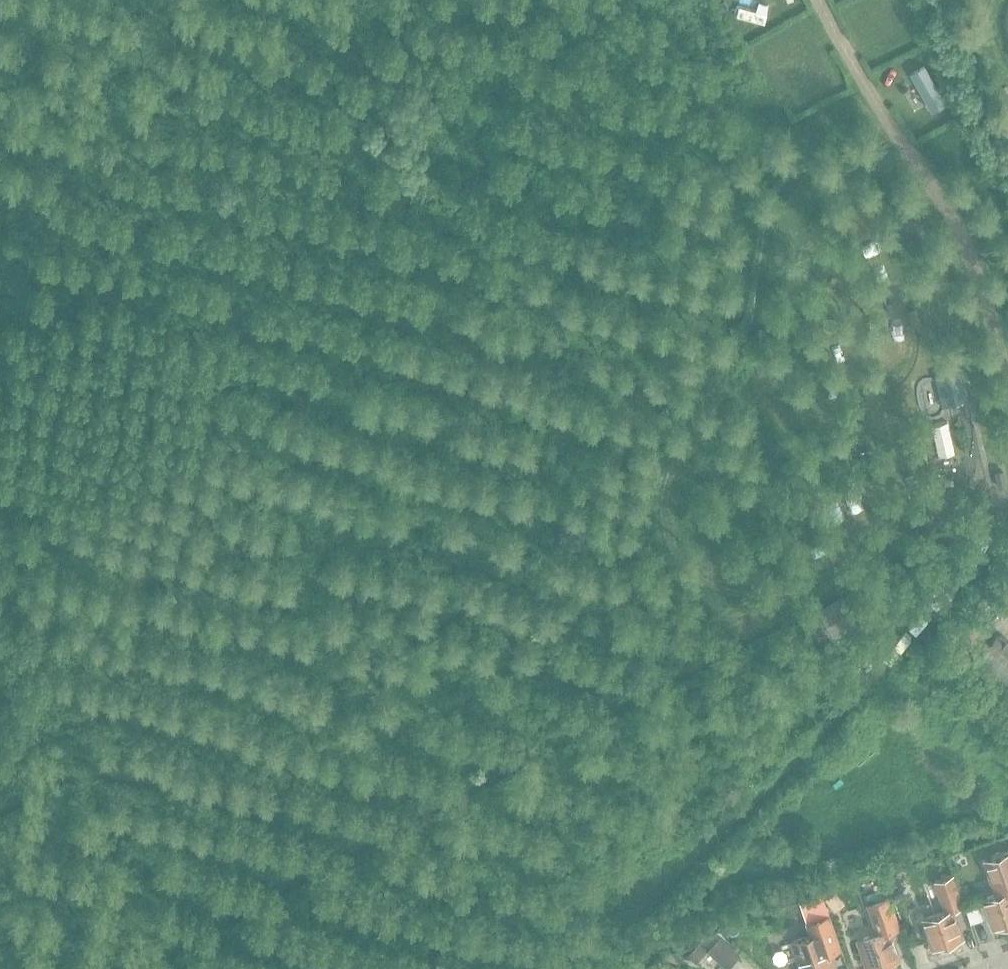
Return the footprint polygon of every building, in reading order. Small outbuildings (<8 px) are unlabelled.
[(937,96),(951,88),(928,48),(914,56),(937,96)] [(1007,700),(1007,641),(997,632),(968,666),(1007,700)] [(983,860),(994,894),(981,898),(991,928),(1007,922),(1007,850),(983,860)] [(839,895),(849,888),(840,874),(829,881),(839,895)] [(921,918),(931,948),(963,937),(953,909),(963,905),(953,875),(934,881),(944,911),(921,918)] [(794,943),(799,959),(797,960),(800,968),(835,968),(829,952),(840,948),(829,916),(821,894),(799,902),(806,923),(811,937),(794,943)] [(899,959),(889,930),(900,927),(889,896),(866,904),(876,933),(855,940),(856,942),(848,944),(853,960),(863,957),(867,968),(868,968),(899,959)] [(709,950),(727,967),(738,955),(720,939),(709,950)]
